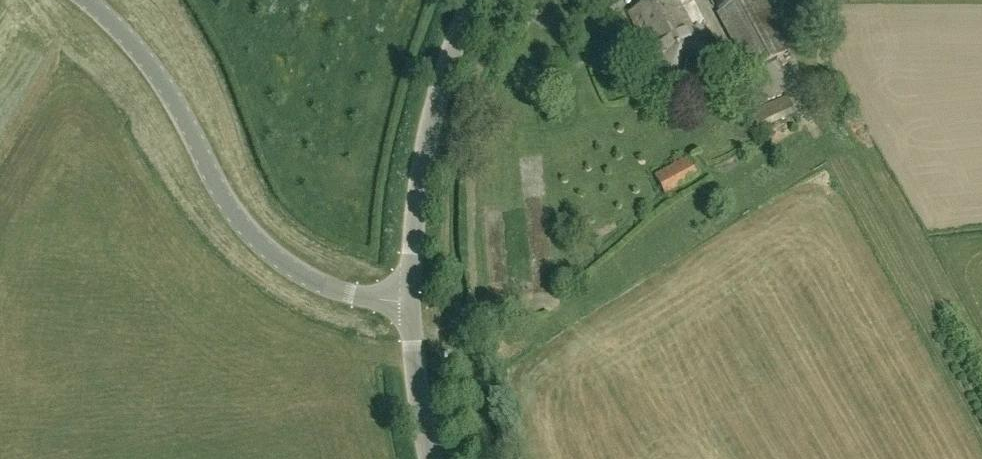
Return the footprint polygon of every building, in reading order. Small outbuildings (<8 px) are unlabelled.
[(692,27),(705,20),(695,0),(691,0),(680,6),(677,0),(660,0),(630,16),(663,77),(706,54),(692,27)] [(719,14),(716,15),(750,76),(793,52),(765,0),(712,0),(719,14)] [(698,64),(707,79),(718,73),(710,57),(698,64)] [(787,96),(752,112),(760,131),(796,115),(787,96)] [(690,156),(654,175),(665,195),(700,176),(690,156)]
